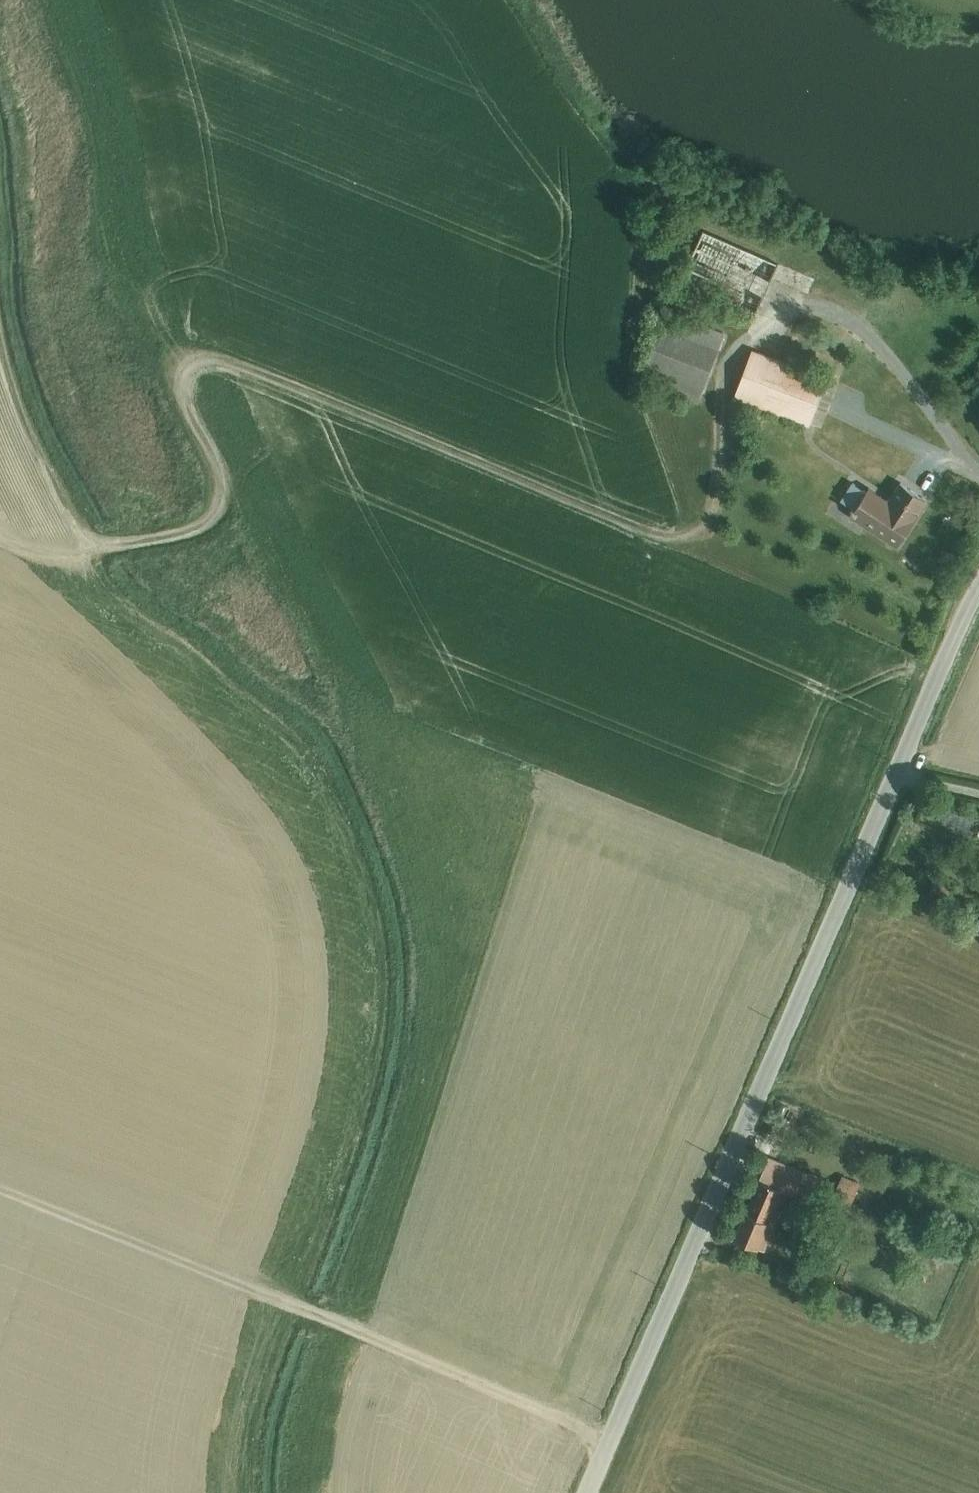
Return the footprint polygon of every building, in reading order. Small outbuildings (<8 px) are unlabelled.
[(703,229),(679,284),(755,318),(780,263),(703,229)] [(667,309),(640,379),(699,402),(726,331),(667,309)] [(754,349),(734,397),(810,426),(820,401),(828,377),(754,349)] [(853,482),(841,500),(852,507),(849,512),(853,514),(852,515),(898,546),(928,500),(900,482),(889,499),(871,486),(867,492),(853,482)] [(759,1179),(790,1192),(800,1196),(810,1173),(769,1156),(764,1167),(759,1179)] [(810,1173),(800,1196),(827,1208),(837,1184),(810,1173)] [(843,1174),(833,1197),(851,1205),(861,1182),(843,1174)] [(790,1192),(759,1179),(735,1237),(765,1250),(790,1192)]
